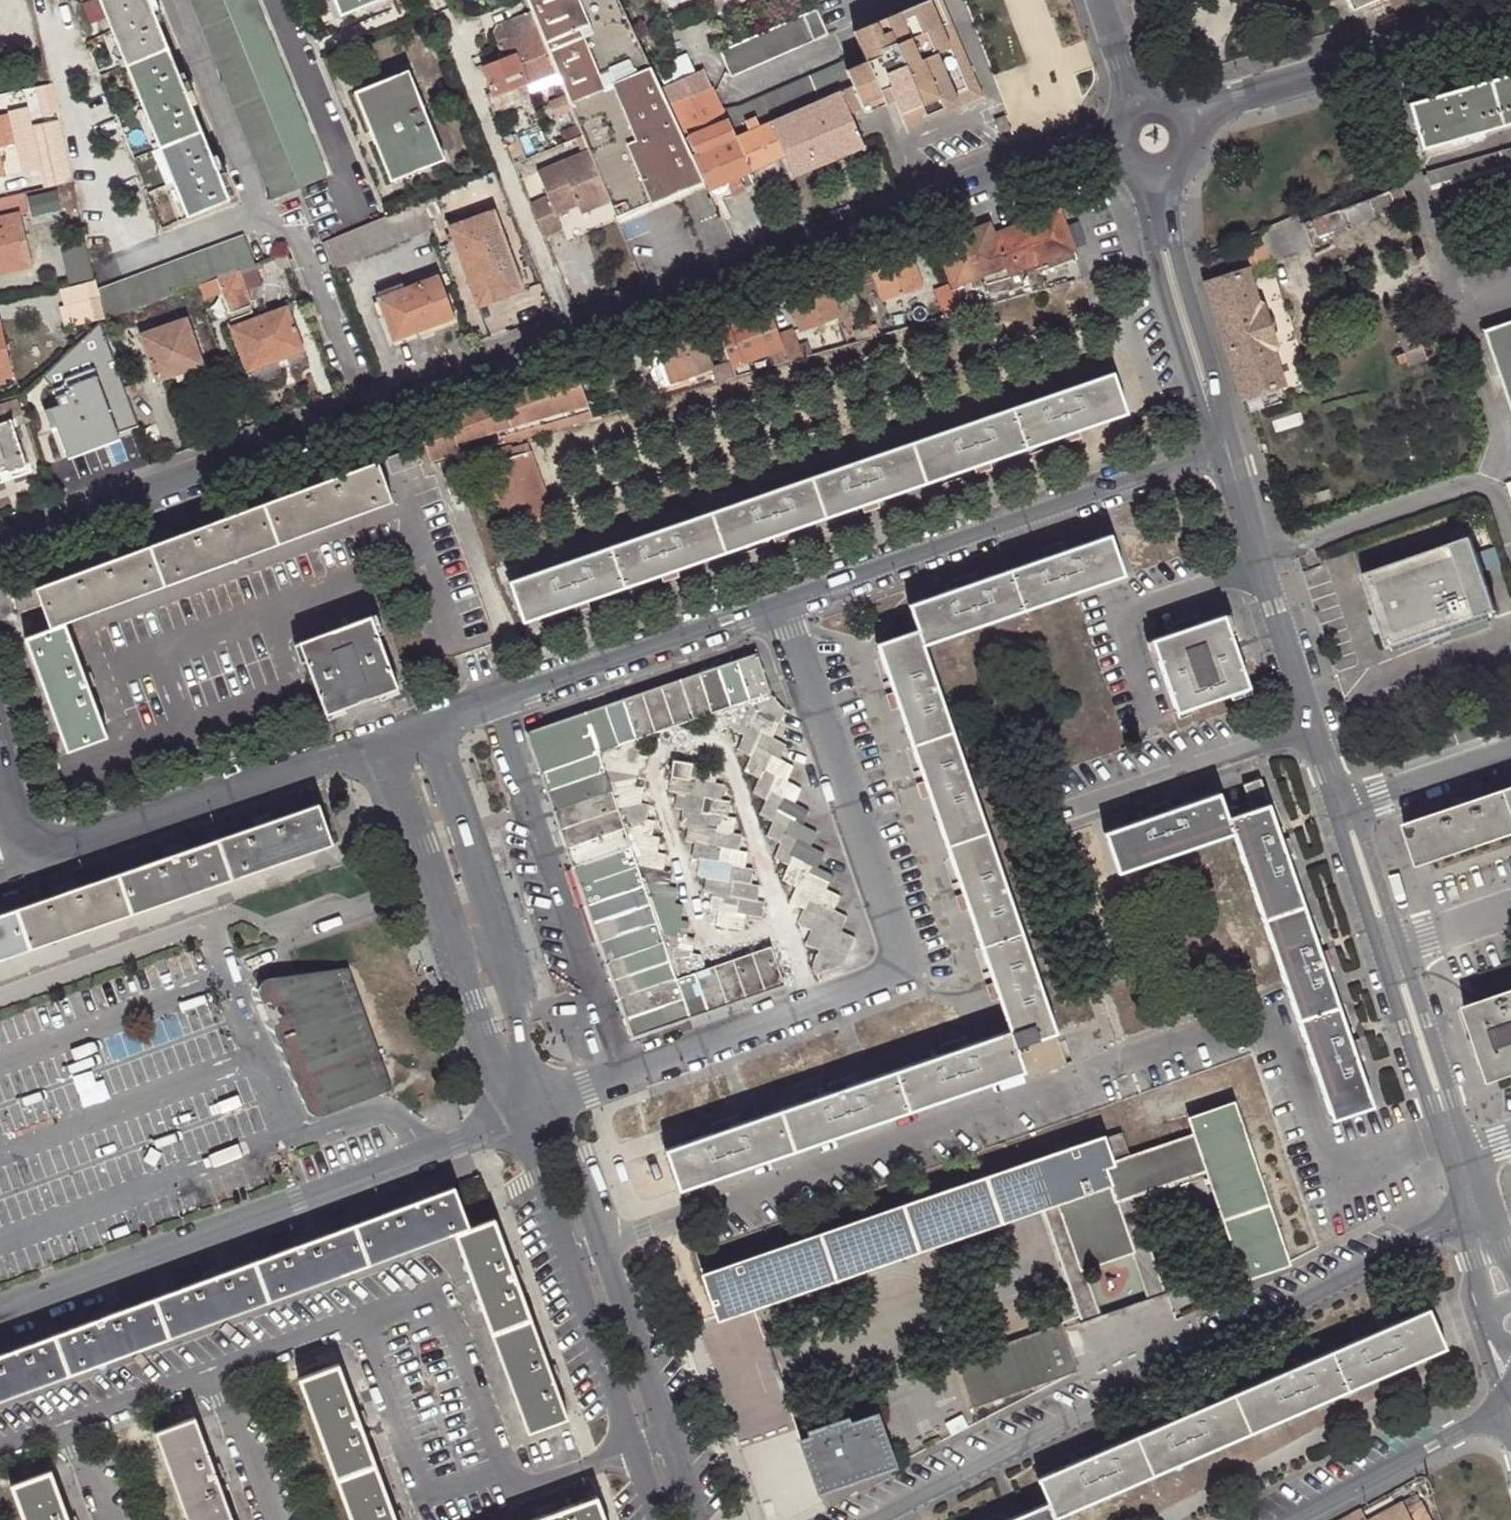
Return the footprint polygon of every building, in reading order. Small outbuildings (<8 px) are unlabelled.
[(128,69),(169,52),(157,23),(162,21),(153,0),(99,0),(128,69)] [(299,188),(224,0),(191,0),(271,200),(299,188)] [(299,188),(327,176),(255,0),(224,0),(299,188)] [(344,15),(378,0),(338,0),(344,15)] [(530,10),(553,68),(555,72),(564,95),(570,107),(628,85),(679,199),(706,187),(659,89),(649,67),(617,0),(525,0),(530,10)] [(915,3),(957,104),(982,93),(942,0),(922,0),(915,3)] [(1349,10),(1371,0),(1344,0),(1349,10)] [(865,60),(863,61),(881,104),(892,99),(903,126),(957,104),(915,3),(852,29),(865,60)] [(828,35),(816,7),(718,47),(729,75),(828,35)] [(527,80),(553,68),(530,10),(496,24),(493,32),(502,57),(480,65),(492,97),(528,83),(527,80)] [(169,52),(128,69),(161,150),(202,133),(191,106),(196,104),(183,75),(179,77),(169,52)] [(881,104),(863,61),(855,64),(874,107),(881,104)] [(841,64),(724,114),(736,142),(793,117),(854,91),(844,69),(841,64)] [(854,91),(860,107),(862,112),(874,107),(855,64),(844,69),(854,91)] [(527,80),(528,83),(555,72),(553,68),(527,80)] [(408,69),(362,89),(376,125),(370,128),(376,144),(383,140),(397,179),(444,160),(408,69)] [(735,175),(749,170),(736,142),(724,114),(712,87),(708,87),(702,71),(659,89),(706,187),(713,198),(740,187),(735,175)] [(1487,83),(1500,127),(1510,124),(1510,76),(1487,83)] [(1420,149),(1500,127),(1487,83),(1407,105),(1420,149)] [(51,84),(35,88),(41,115),(57,112),(51,84)] [(628,85),(570,107),(588,151),(609,202),(616,217),(676,193),(628,85)] [(376,125),(362,89),(355,91),(370,128),(376,125)] [(854,91),(793,117),(816,166),(863,147),(848,112),(860,107),(854,91)] [(552,114),(570,107),(564,95),(547,101),(552,114)] [(42,169),(32,126),(27,106),(10,109),(10,113),(17,144),(24,172),(42,169)] [(17,144),(10,113),(0,115),(0,148),(17,144)] [(993,118),(999,133),(1009,129),(1003,114),(993,118)] [(816,166),(793,117),(736,142),(749,170),(784,155),(793,175),(816,166)] [(46,187),(74,182),(59,120),(32,126),(42,169),(46,187)] [(212,156),(202,133),(161,150),(188,216),(229,200),(223,185),(229,183),(217,154),(212,156)] [(390,182),(397,179),(383,140),(376,144),(390,182)] [(1438,215),(1510,194),(1510,148),(1427,173),(1427,175),(1438,215)] [(609,202),(588,151),(537,172),(547,197),(530,205),(543,237),(562,229),(556,214),(571,208),(570,205),(575,202),(576,205),(580,214),(609,202)] [(1407,204),(1401,186),(1300,223),(1297,216),(1258,230),(1269,262),(1312,247),(1308,232),(1312,230),(1316,238),(1407,204)] [(619,223),(679,199),(676,193),(616,217),(619,223)] [(489,212),(484,199),(449,212),(453,225),(449,227),(477,306),(522,290),(494,211),(489,212)] [(432,228),(423,201),(321,243),(331,269),(432,228)] [(31,267),(18,212),(0,216),(0,274),(31,267)] [(1051,217),(1066,222),(1062,212),(1051,217)] [(1019,298),(1050,288),(1044,273),(1080,259),(1066,222),(1051,217),(997,236),(1019,298)] [(961,234),(959,228),(938,236),(956,285),(975,279),(979,289),(984,287),(990,306),(1019,298),(997,236),(992,223),(961,234)] [(238,271),(255,263),(243,235),(97,290),(99,299),(104,320),(198,285),(217,278),(238,271)] [(923,285),(910,247),(871,262),(885,299),(923,285)] [(1207,284),(1244,398),(1281,386),(1270,353),(1273,347),(1261,306),(1256,304),(1246,272),(1242,273),(1236,255),(1207,264),(1212,283),(1207,284)] [(251,305),(238,271),(217,278),(230,313),(251,305)] [(454,318),(439,274),(375,298),(392,342),(454,318)] [(841,316),(827,278),(790,293),(804,330),(841,316)] [(99,299),(97,290),(96,282),(62,289),(65,307),(59,307),(64,327),(94,321),(90,300),(99,299)] [(954,292),(952,286),(937,291),(948,318),(963,314),(954,292)] [(963,314),(976,310),(966,287),(954,292),(963,314)] [(302,350),(287,306),(231,327),(247,370),(302,350)] [(785,349),(781,338),(772,312),(720,331),(737,380),(753,375),(749,362),(785,349)] [(176,374),(202,366),(186,319),(140,334),(155,381),(176,374)] [(1480,330),(1509,419),(1510,419),(1510,320),(1480,330)] [(138,425),(100,321),(42,377),(56,391),(47,394),(59,427),(54,429),(62,452),(138,425)] [(12,376),(0,327),(0,378),(12,376)] [(715,372),(699,328),(644,349),(660,392),(715,372)] [(790,365),(815,357),(810,344),(802,346),(796,333),(781,338),(785,349),(790,365)] [(1426,362),(1422,348),(1403,355),(1407,368),(1426,362)] [(206,375),(202,366),(176,374),(179,381),(187,378),(188,381),(206,375)] [(466,415),(420,433),(433,471),(462,460),(457,446),(497,434),(501,448),(527,441),(544,435),(594,422),(578,373),(503,402),(505,408),(492,413),(489,407),(488,407),(466,415)] [(998,413),(1011,451),(1110,417),(1097,379),(998,413)] [(18,399),(0,404),(0,474),(26,465),(14,426),(26,423),(18,399)] [(503,402),(489,407),(492,413),(505,408),(503,402)] [(900,447),(914,485),(1011,451),(998,413),(900,447)] [(485,472),(507,532),(552,515),(527,447),(513,452),(516,461),(485,472)] [(802,481),(815,519),(914,485),(900,447),(802,481)] [(485,472),(516,461),(513,452),(482,463),(485,472)] [(393,504),(378,464),(320,485),(264,506),(279,546),(393,504)] [(704,514),(717,552),(815,519),(802,481),(704,514)] [(203,528),(146,549),(161,590),(279,546),(264,506),(203,528)] [(605,548),(619,586),(717,552),(704,514),(605,548)] [(1008,573),(1022,611),(1120,576),(1106,538),(1008,573)] [(1500,612),(1474,538),(1363,576),(1389,651),(1500,612)] [(507,582),(521,620),(619,586),(605,548),(507,582)] [(35,590),(51,631),(161,590),(146,549),(91,570),(35,590)] [(916,624),(924,647),(1022,611),(1008,573),(911,609),(916,624)] [(1253,688),(1227,615),(1192,628),(1152,642),(1178,715),(1253,688)] [(398,688),(371,617),(332,632),(299,644),(327,716),(398,688)] [(913,739),(952,725),(924,647),(916,624),(877,638),(913,739)] [(66,626),(26,640),(66,753),(107,739),(88,687),(66,626)] [(772,697),(758,656),(529,735),(635,1041),(789,988),(775,949),(708,973),(678,983),(599,756),(643,741),(723,713),(772,697)] [(772,697),(723,713),(731,730),(745,740),(739,751),(753,761),(746,773),(761,783),(754,795),(768,804),(761,817),(776,826),(769,839),(783,848),(777,860),(791,870),(784,882),(798,891),(791,904),(805,912),(798,924),(813,934),(806,947),(819,954),(815,962),(813,964),(813,965),(817,978),(841,970),(857,942),(842,932),(848,921),(834,911),(840,899),(826,890),(832,879),(818,868),(825,857),(811,848),(817,835),(803,825),(810,813),(795,804),(802,792),(787,782),(793,769),(779,760),(787,747),(775,739),(788,713),(772,697)] [(950,840),(988,826),(952,725),(913,739),(950,840)] [(643,741),(599,756),(678,983),(708,973),(704,959),(694,958),(695,943),(687,941),(690,926),(682,924),(684,907),(676,906),(678,892),(671,891),(673,875),(664,874),(659,841),(651,840),(654,825),(646,822),(648,808),(640,806),(642,792),(635,790),(643,741)] [(716,786),(718,772),(675,764),(670,794),(678,796),(675,810),(684,812),(682,827),(689,829),(686,845),(695,846),(693,862),(701,864),(700,877),(709,880),(706,895),(715,897),(712,912),(720,913),(718,929),(743,932),(746,917),(761,920),(764,905),(757,903),(759,888),(752,886),(754,873),(745,871),(748,855),(740,853),(743,837),(734,835),(736,821),(728,819),(730,804),(721,802),(724,787),(716,786)] [(1403,826),(1417,865),(1510,833),(1510,801),(1507,791),(1452,810),(1403,826)] [(1102,836),(1115,875),(1232,835),(1225,815),(1219,796),(1166,814),(1102,836)] [(1262,917),(1301,903),(1279,842),(1264,802),(1225,815),(1232,835),(1262,917)] [(318,803),(218,837),(232,879),(333,845),(318,803)] [(986,941),(1024,927),(988,826),(950,840),(986,941)] [(218,837),(117,872),(131,914),(232,879),(218,837)] [(117,872),(16,906),(31,948),(131,914),(117,872)] [(1298,1018),(1336,1004),(1318,952),(1301,903),(1262,917),(1298,1018)] [(0,912),(0,959),(31,948),(16,906),(0,912)] [(1021,1042),(1060,1028),(1024,927),(986,941),(1017,1029),(1021,1042)] [(384,1088),(348,976),(275,986),(270,987),(266,990),(264,993),(265,998),(309,1102),(312,1106),(318,1109),(324,1109),(384,1088)] [(1464,1007),(1479,1051),(1490,1082),(1510,1075),(1510,991),(1464,1007)] [(1334,1119),(1373,1105),(1349,1038),(1336,1004),(1298,1018),(1334,1119)] [(900,1069),(914,1109),(1031,1068),(1021,1042),(1017,1029),(900,1069)] [(783,1109),(797,1149),(914,1109),(900,1069),(783,1109)] [(1103,1137),(1043,1158),(1060,1203),(1085,1271),(1131,1254),(1114,1203),(1134,1196),(1149,1191),(1150,1193),(1176,1185),(1175,1182),(1208,1171),(1244,1278),(1287,1264),(1234,1105),(1191,1119),(1196,1137),(1130,1160),(1121,1134),(1104,1140),(1103,1137)] [(666,1150),(680,1189),(797,1149),(783,1109),(666,1150)] [(1043,1158),(939,1194),(955,1239),(1042,1209),(1060,1203),(1043,1158)] [(357,1222),(371,1260),(453,1231),(469,1225),(455,1187),(399,1207),(357,1222)] [(939,1194),(872,1217),(887,1262),(955,1239),(939,1194)] [(1168,1297),(1134,1196),(1114,1203),(1131,1254),(1148,1304),(1168,1297)] [(1060,1203),(1042,1209),(1082,1327),(1102,1320),(1085,1271),(1060,1203)] [(469,1225),(453,1231),(491,1332),(529,1318),(514,1278),(491,1216),(469,1225)] [(757,1257),(771,1302),(887,1262),(872,1217),(757,1257)] [(260,1258),(274,1296),(371,1260),(357,1222),(306,1241),(260,1258)] [(704,1275),(719,1320),(771,1302),(757,1257),(704,1275)] [(162,1293),(176,1331),(274,1296),(260,1258),(209,1276),(162,1293)] [(64,1329),(78,1367),(176,1331),(162,1293),(114,1311),(64,1329)] [(1381,1330),(1336,1349),(1354,1388),(1445,1347),(1428,1309),(1381,1330)] [(529,1318),(491,1333),(529,1434),(567,1420),(554,1386),(529,1318)] [(1077,1372),(1061,1325),(955,1360),(970,1409),(1077,1372)] [(78,1367),(64,1329),(20,1345),(0,1352),(0,1395),(78,1367)] [(1284,1372),(1239,1392),(1257,1431),(1354,1388),(1336,1349),(1284,1372)] [(339,1364),(300,1378),(338,1480),(377,1466),(358,1415),(339,1364)] [(1186,1415),(1141,1435),(1159,1474),(1257,1431),(1239,1392),(1186,1415)] [(875,1416),(851,1425),(811,1439),(803,1442),(817,1484),(871,1464),(875,1473),(892,1466),(875,1416)] [(156,1431),(189,1519),(227,1519),(232,1518),(213,1468),(194,1417),(156,1431)] [(811,1439),(851,1425),(849,1418),(809,1432),(811,1439)] [(773,1462),(772,1459),(796,1454),(791,1430),(746,1438),(751,1466),(773,1462)] [(1090,1457),(1041,1480),(1051,1503),(1058,1518),(1159,1474),(1141,1435),(1090,1457)] [(820,1493),(875,1473),(871,1464),(817,1484),(820,1493)] [(338,1480),(353,1519),(397,1519),(394,1513),(377,1466),(338,1480)] [(11,1484),(24,1519),(68,1519),(49,1470),(11,1484)] [(603,1500),(552,1519),(548,1519),(610,1519),(603,1500)] [(1421,1502),(1406,1510),(1404,1505),(1376,1519),(1430,1519),(1421,1502)] [(1058,1518),(1051,1503),(1013,1519),(1058,1519),(1058,1518)]
